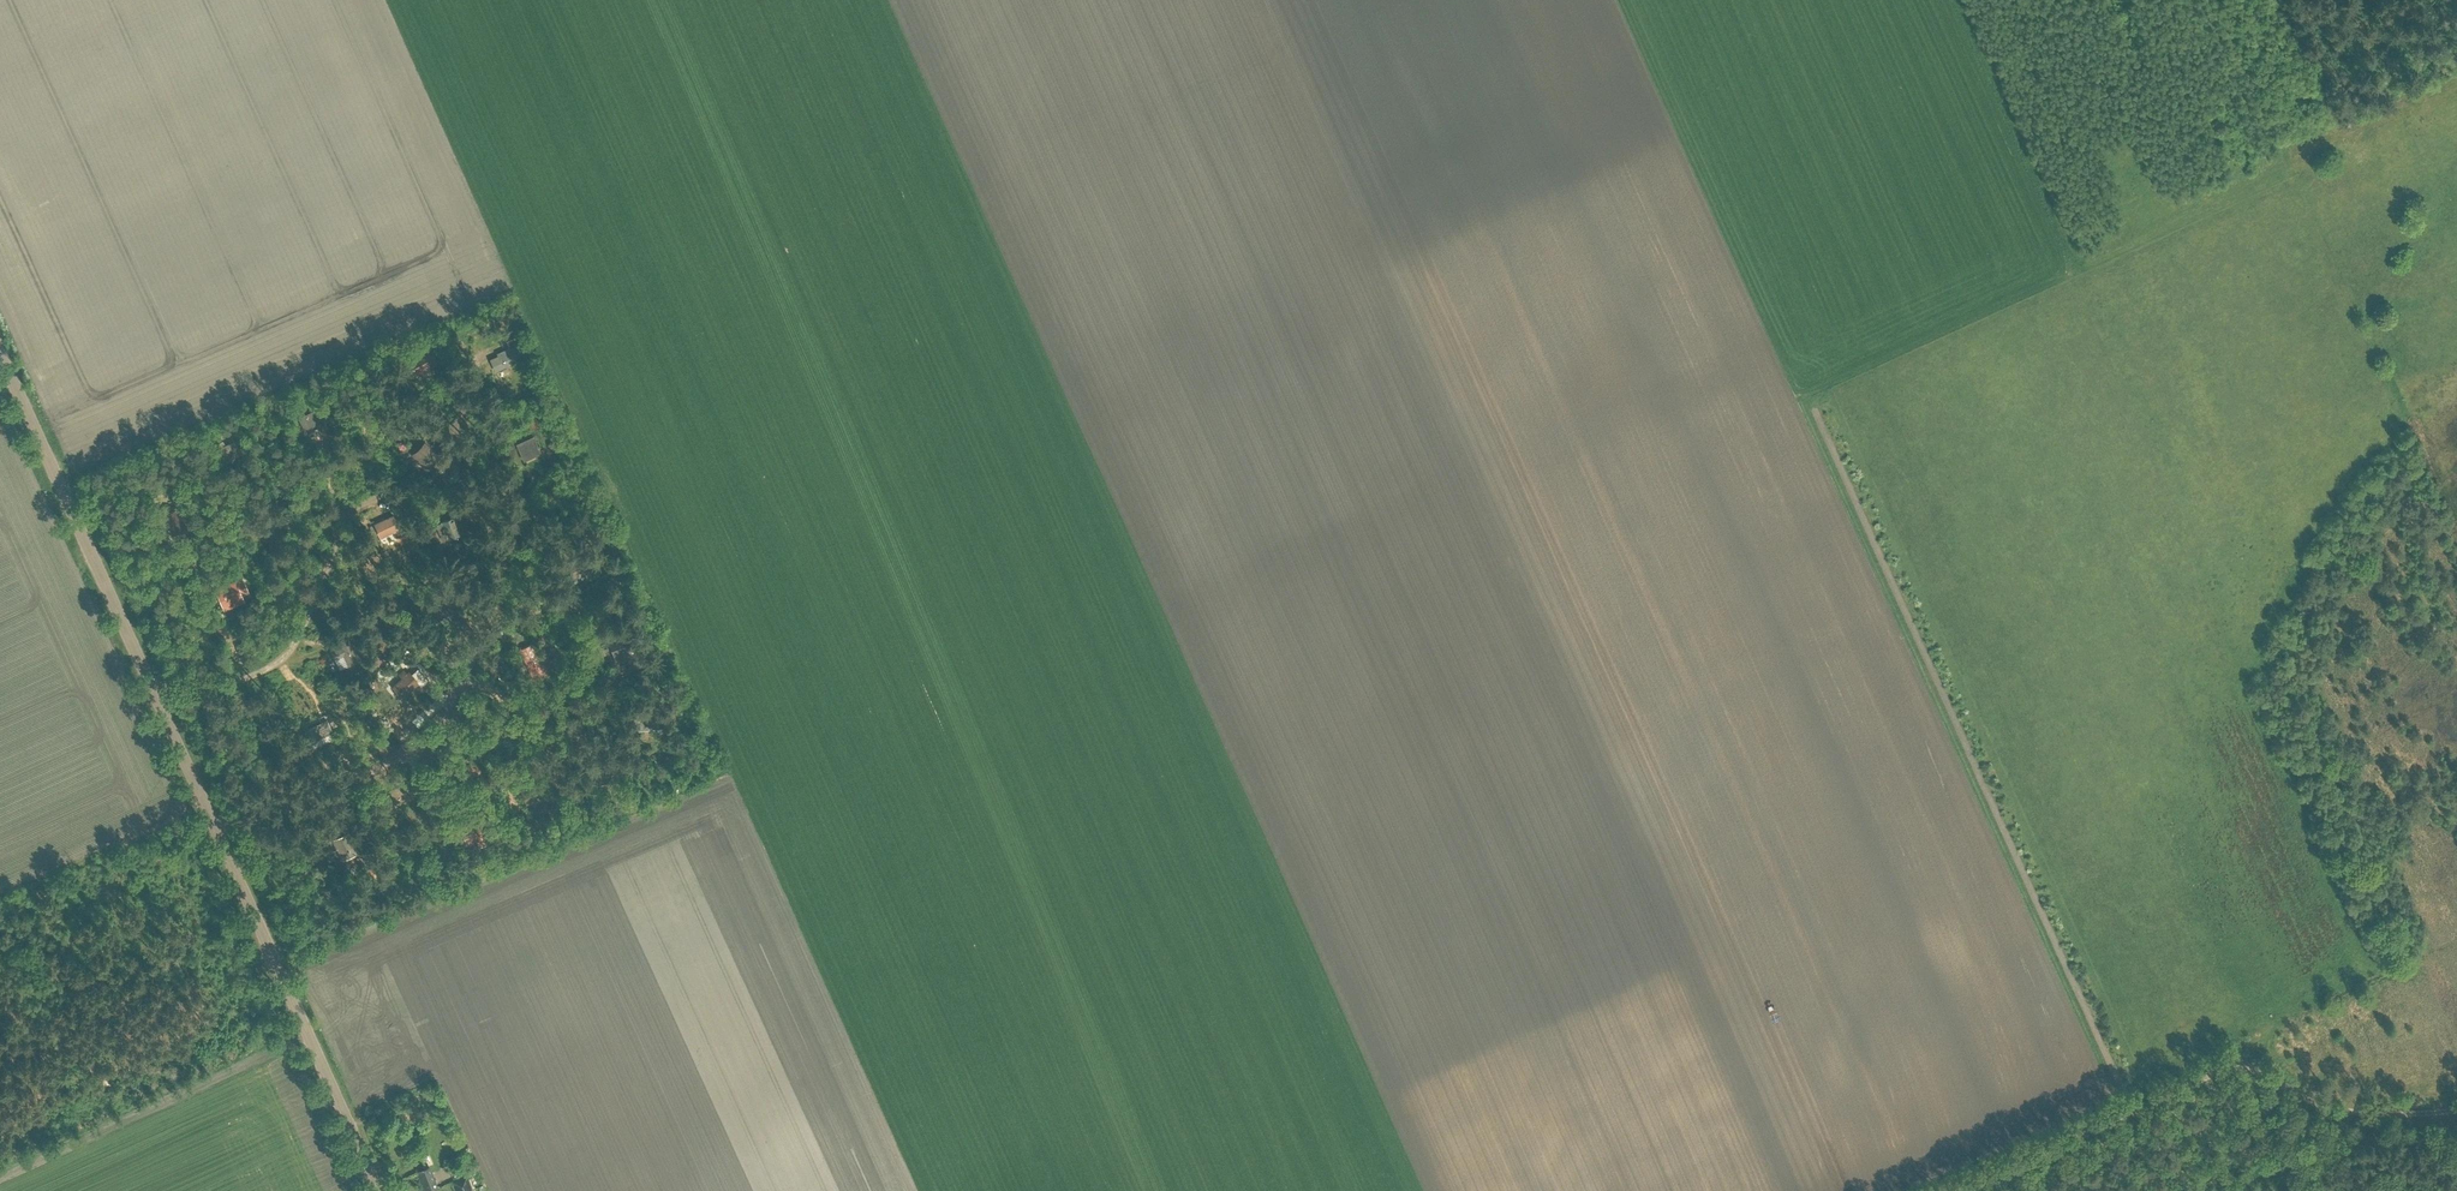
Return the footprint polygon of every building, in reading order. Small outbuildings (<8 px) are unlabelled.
[(490,357),(497,372),(527,359),(520,343),(490,357)] [(411,354),(417,366),(435,358),(429,346),(411,354)] [(326,425),(315,404),(309,407),(310,410),(298,417),(305,431),(313,427),(314,429),(319,426),(320,428),(326,425)] [(525,421),(530,429),(539,424),(535,415),(525,421)] [(234,439),(224,444),(223,440),(215,443),(217,446),(215,447),(221,460),(240,451),(234,439)] [(540,451),(535,440),(518,447),(523,459),(540,451)] [(426,442),(413,455),(429,472),(442,459),(426,442)] [(171,500),(178,501),(180,492),(172,491),(171,500)] [(163,514),(172,534),(186,528),(177,508),(163,514)] [(393,514),(374,523),(380,537),(399,528),(393,514)] [(453,516),(437,523),(439,529),(443,527),(448,537),(460,532),(453,516)] [(588,556),(573,562),(578,574),(593,567),(588,556)] [(216,588),(225,609),(246,600),(244,594),(250,591),(244,576),(216,588)] [(208,584),(210,590),(218,587),(215,581),(208,584)] [(447,598),(441,600),(440,599),(430,603),(437,618),(453,611),(447,598)] [(329,653),(339,671),(365,658),(353,634),(335,643),(338,648),(329,653)] [(613,650),(618,664),(637,658),(630,637),(604,645),(607,652),(613,650)] [(520,649),(536,680),(549,673),(543,660),(548,657),(544,649),(538,652),(533,642),(520,649)] [(392,686),(399,695),(417,680),(410,671),(392,686)] [(312,728),(318,744),(335,737),(329,723),(322,726),(322,724),(312,728)] [(344,737),(341,730),(334,734),(337,740),(344,737)] [(466,748),(476,744),(479,752),(490,747),(483,732),(462,741),(466,748)] [(390,789),(395,801),(419,790),(414,778),(390,789)] [(519,789),(524,802),(543,796),(538,782),(519,789)] [(461,831),(466,842),(475,838),(479,846),(489,841),(486,833),(489,832),(483,821),(461,831)] [(334,838),(343,859),(357,853),(347,832),(334,838)] [(325,922),(314,927),(316,933),(328,928),(325,922)] [(417,1171),(426,1190),(431,1190),(440,1187),(431,1165),(417,1171)] [(467,1173),(452,1179),(456,1190),(474,1190),(467,1173)]
